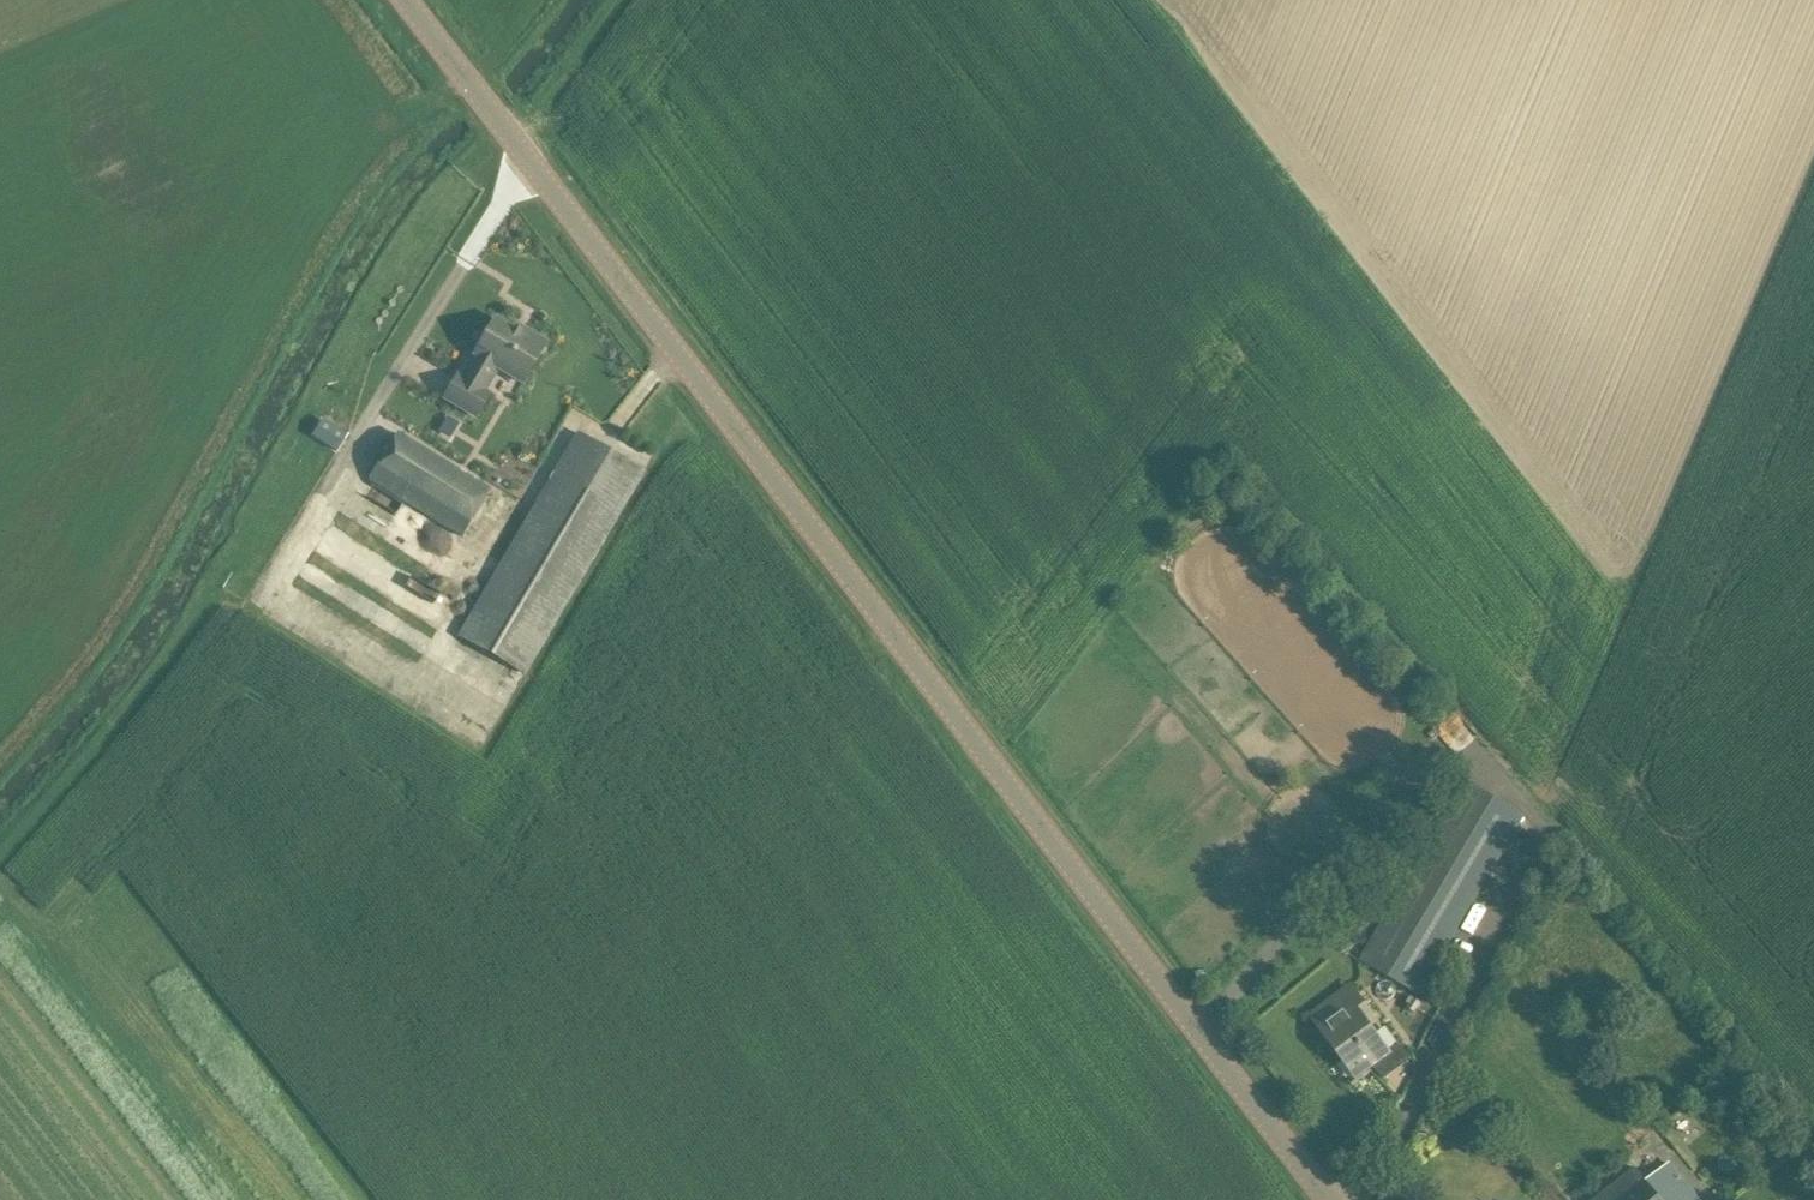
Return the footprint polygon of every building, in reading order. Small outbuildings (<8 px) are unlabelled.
[(520,333),(513,329),(495,319),(475,354),(476,355),(462,378),(458,376),(445,398),(477,416),(490,394),(484,391),(498,368),(524,383),(547,343),(524,329),(520,333)] [(459,636),(525,674),(632,492),(644,472),(578,433),(566,454),(459,636)] [(370,479),(463,537),(491,491),(398,434),(370,479)] [(1359,962),(1419,996),(1523,817),(1462,782),(1359,962)] [(1343,1055),(1357,1075),(1389,1052),(1365,1019),(1370,1015),(1350,988),(1319,1010),(1329,1024),(1323,1028),(1337,1048),(1340,1046),(1345,1054),(1343,1055)] [(1661,1167),(1644,1180),(1635,1168),(1595,1199),(1686,1199),(1661,1167)]
